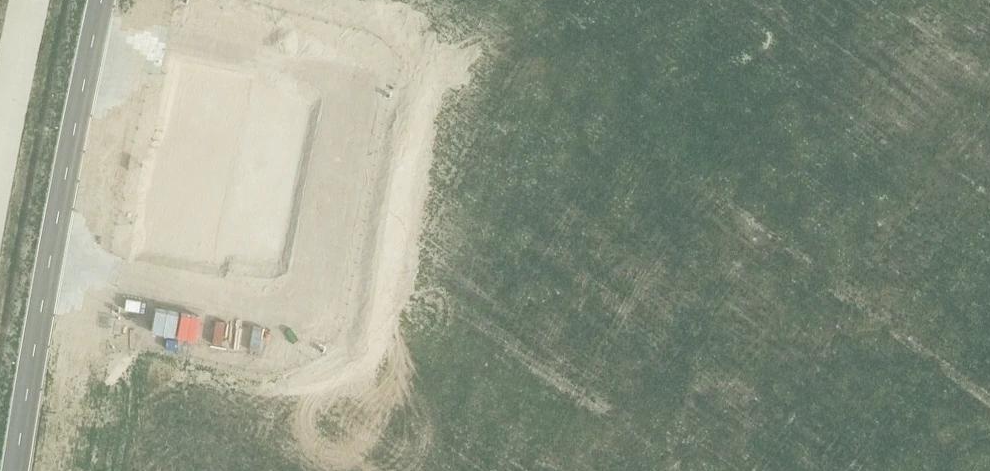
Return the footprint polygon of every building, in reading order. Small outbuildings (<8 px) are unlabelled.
[(184,71),(150,242),(206,253),(240,82),(184,71)] [(259,108),(249,159),(288,166),(298,115),(259,108)] [(243,186),(233,236),(273,244),(283,193),(243,186)]
